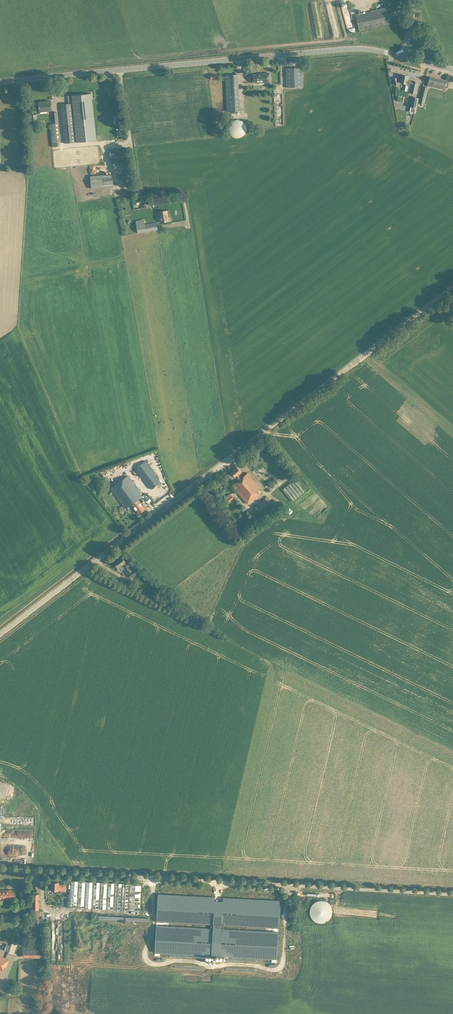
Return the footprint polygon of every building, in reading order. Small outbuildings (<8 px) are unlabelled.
[(356,15),(358,26),(359,31),(389,24),(388,17),(386,8),(356,15)] [(346,18),(348,33),(354,32),(351,17),(346,18)] [(286,87),(303,87),(302,67),(286,68),(286,87)] [(260,74),(253,74),(253,82),(259,82),(259,83),(270,82),(270,73),(260,73),(260,74)] [(226,75),(226,80),(227,112),(240,111),(239,98),(238,74),(226,75)] [(407,80),(408,76),(402,74),(400,82),(407,84),(412,85),(410,92),(415,94),(418,82),(413,81),(407,80)] [(429,77),(428,82),(428,85),(435,87),(436,84),(446,86),(447,81),(429,77)] [(423,104),(425,95),(427,87),(423,86),(419,103),(423,104)] [(91,93),(72,95),(77,142),(96,140),(91,93)] [(52,110),(51,106),(51,101),(46,101),(47,103),(39,103),(40,111),(52,110)] [(60,104),(62,124),(64,143),(76,142),(72,103),(60,104)] [(51,143),(60,142),(57,112),(52,112),(53,123),(49,124),(51,143)] [(38,124),(37,114),(29,115),(30,124),(27,124),(28,130),(32,129),(31,125),(38,124)] [(230,123),(230,124),(229,124),(229,125),(229,126),(228,126),(228,127),(228,128),(228,129),(228,130),(228,131),(228,132),(229,132),(229,133),(229,134),(230,134),(230,135),(231,135),(231,136),(232,136),(232,137),(233,137),(234,137),(234,138),(235,138),(236,138),(237,138),(238,138),(239,138),(240,138),(241,137),(242,137),(243,136),(244,135),(245,134),(245,133),(246,133),(246,132),(246,131),(247,130),(247,129),(247,128),(246,127),(246,126),(246,125),(245,124),(245,123),(244,123),(244,122),(243,122),(243,121),(242,121),(241,120),(240,120),(239,120),(238,120),(238,119),(237,119),(236,120),(235,120),(234,120),(233,120),(233,121),(232,121),(231,122),(230,123)] [(126,148),(110,150),(111,162),(127,161),(126,148)] [(102,175),(102,182),(103,187),(113,186),(112,173),(102,175)] [(102,182),(102,175),(91,176),(91,184),(92,189),(103,187),(102,182)] [(136,200),(135,200),(135,199),(132,199),(132,201),(134,201),(134,204),(128,205),(129,209),(146,207),(145,205),(139,205),(139,202),(136,203),(136,200)] [(160,222),(171,220),(171,218),(168,218),(167,210),(159,212),(160,222)] [(136,221),(138,233),(157,230),(156,223),(145,224),(144,219),(136,221)] [(135,468),(148,485),(151,489),(161,482),(145,460),(135,468)] [(260,487),(251,476),(248,473),(242,478),(239,474),(241,472),(237,466),(230,471),(231,472),(228,474),(232,479),(235,477),(238,481),(232,485),(247,503),(258,494),(256,491),(260,487)] [(289,473),(283,466),(271,475),(278,483),(289,473)] [(111,488),(123,504),(126,508),(132,504),(139,514),(145,509),(138,499),(142,496),(127,476),(111,488)] [(293,501),(305,490),(295,479),(283,489),(293,501)] [(234,498),(234,497),(230,493),(225,498),(229,502),(234,498)] [(255,506),(260,513),(264,516),(265,518),(268,515),(266,512),(269,510),(268,508),(271,505),(265,498),(255,506)] [(134,568),(132,570),(128,564),(126,565),(124,562),(125,562),(122,557),(114,562),(117,567),(117,568),(118,571),(120,571),(124,568),(131,578),(138,573),(134,568)] [(39,802),(27,802),(14,801),(13,856),(38,856),(39,802)] [(140,911),(141,889),(141,884),(69,880),(68,893),(70,893),(70,907),(140,911)] [(51,890),(56,890),(66,891),(66,884),(59,884),(59,882),(52,882),(51,890)] [(156,925),(155,952),(277,958),(278,932),(223,929),(224,924),(279,927),(280,901),(223,898),(222,924),(214,924),(215,897),(158,894),(157,920),(211,923),(211,928),(156,925)] [(332,912),(332,911),(332,910),(332,909),(331,908),(331,907),(331,906),(330,905),(329,905),(329,904),(328,903),(327,902),(326,902),(325,901),(324,901),(323,901),(322,900),(321,900),(320,900),(319,901),(317,901),(316,901),(315,902),(314,902),(314,903),(313,904),(312,904),(311,905),(311,906),(310,907),(310,908),(310,909),(310,911),(309,912),(310,913),(310,914),(310,915),(310,916),(311,917),(311,918),(312,919),(313,919),(313,920),(314,921),(315,921),(316,922),(317,922),(318,923),(320,923),(321,923),(322,923),(323,923),(324,922),(325,922),(326,921),(327,921),(328,920),(329,920),(329,919),(330,918),(331,917),(331,916),(331,915),(332,914),(332,913),(332,912)] [(40,957),(40,947),(23,947),(23,957),(40,957)] [(1,973),(4,966),(6,967),(10,959),(0,955),(0,973),(1,973)]
